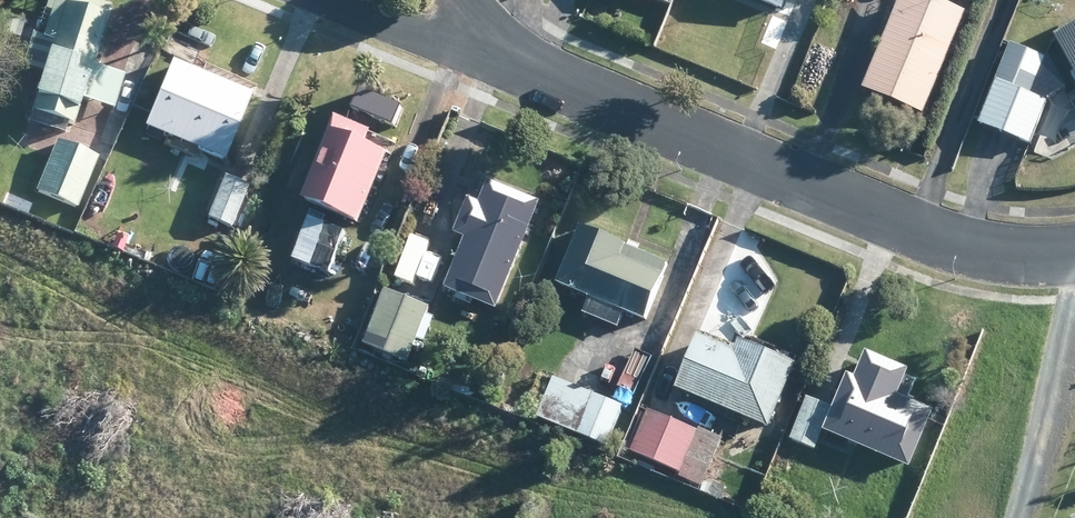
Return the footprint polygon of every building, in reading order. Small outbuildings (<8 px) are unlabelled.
[(102,65),(91,62),(111,5),(97,0),(54,0),(43,35),(34,32),(24,64),(45,71),(29,120),(66,132),(69,122),(74,123),(83,97),(114,108),(125,73),(121,72),(102,65)] [(939,0),(903,0),(885,42),(866,88),(926,113),(969,13),(939,0)] [(1058,37),(1074,68),(1074,28),(1058,37)] [(1048,101),(1046,100),(1032,95),(1048,56),(1013,42),(981,123),(987,125),(1029,142),(1031,143),(1047,103),(1048,101)] [(253,93),(202,71),(172,59),(145,125),(187,143),(222,158),(226,159),(253,93)] [(339,116),(305,198),(361,221),(392,151),(369,142),(374,130),(339,116)] [(106,163),(111,152),(102,148),(98,157),(58,139),(52,155),(36,189),(78,206),(97,160),(106,163)] [(232,227),(248,185),(230,177),(225,175),(210,209),(208,216),(232,227)] [(498,309),(543,201),(492,179),(489,187),(483,201),(474,199),(472,197),(457,232),(469,237),(462,253),(456,268),(448,287),(450,288),(472,298),(498,309)] [(312,216),(296,258),(313,265),(312,268),(318,271),(320,268),(330,271),(346,229),(312,216)] [(671,262),(667,261),(584,226),(560,283),(592,296),(585,313),(620,327),(627,310),(647,319),(671,262)] [(431,307),(428,306),(388,289),(366,343),(409,361),(431,307)] [(732,327),(736,312),(723,309),(719,326),(731,329),(732,327)] [(738,349),(729,346),(701,335),(700,338),(679,388),(730,410),(771,427),(797,363),(792,361),(742,340),(738,349)] [(899,393),(909,368),(869,351),(865,360),(862,366),(858,377),(851,373),(839,401),(837,408),(827,431),(856,443),(912,467),(936,410),(907,398),(899,393)] [(609,445),(624,406),(556,376),(539,416),(609,445)] [(833,407),(811,397),(809,397),(792,438),(817,449),(819,443),(833,407)] [(722,437),(719,436),(700,427),(698,430),(650,408),(632,449),(682,472),(680,474),(702,483),(722,437)] [(768,448),(775,452),(779,444),(772,440),(768,448)]
